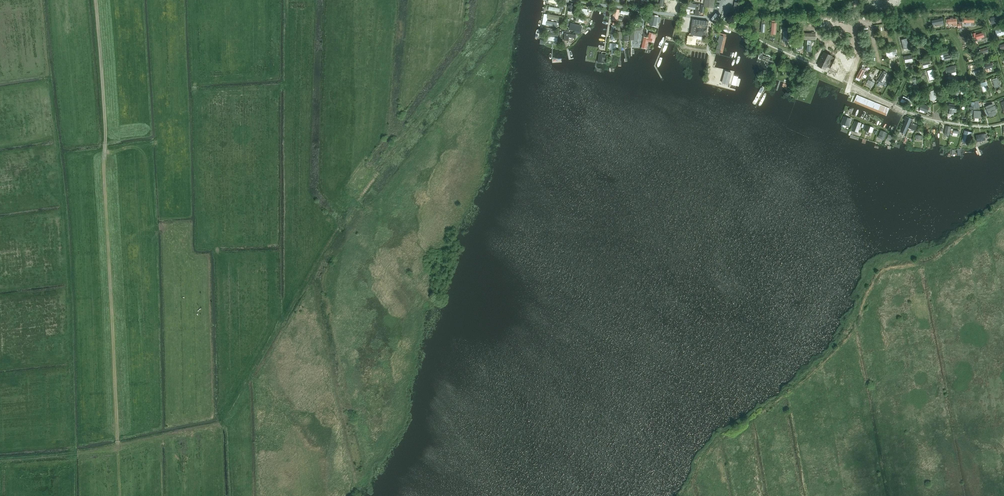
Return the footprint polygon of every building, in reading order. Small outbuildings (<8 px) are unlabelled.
[(672,9),(680,10),(682,0),(673,0),(672,9)] [(735,2),(733,14),(745,16),(747,8),(743,7),(743,3),(735,2)] [(650,25),(656,26),(657,21),(658,16),(652,15),(650,25)] [(1001,21),(999,15),(990,18),(992,24),(1001,21)] [(691,32),(691,35),(703,37),(703,38),(704,38),(704,39),(705,38),(705,37),(706,37),(706,36),(708,21),(693,19),(691,32)] [(630,40),(639,40),(639,33),(643,33),(643,27),(635,27),(631,27),(630,27),(630,30),(630,40)] [(1003,34),(1003,27),(995,30),(997,36),(1003,34)] [(653,38),(644,36),(641,48),(646,49),(648,41),(652,42),(653,38)] [(618,47),(618,44),(616,43),(611,43),(610,43),(609,49),(611,50),(610,53),(615,54),(616,47),(618,47)] [(669,43),(664,73),(669,74),(674,44),(669,43)] [(927,53),(925,45),(918,46),(919,51),(922,51),(922,54),(927,53)] [(835,57),(835,58),(832,56),(824,52),(818,65),(826,69),(827,66),(830,67),(830,69),(847,77),(852,65),(835,57)] [(752,64),(744,93),(749,94),(757,66),(752,64)] [(956,72),(955,68),(958,67),(957,64),(954,65),(945,68),(947,74),(956,72)] [(856,77),(860,79),(865,71),(864,70),(861,69),(856,77)] [(986,86),(985,81),(978,83),(982,93),(987,91),(985,86),(986,86)] [(963,85),(959,83),(954,94),(958,96),(963,85)] [(761,86),(752,103),(756,104),(764,88),(761,86)] [(930,100),(936,99),(934,90),(928,92),(930,100)] [(896,111),(857,95),(854,102),(893,119),(896,111)] [(971,105),(971,108),(980,108),(980,100),(976,100),(976,105),(971,105)] [(929,106),(920,103),(919,106),(920,106),(919,109),(920,109),(919,111),(924,113),(924,111),(927,112),(929,106)] [(996,114),(993,104),(985,106),(989,116),(996,114)] [(852,119),(843,116),(841,123),(849,126),(852,119)] [(906,131),(910,123),(911,118),(905,116),(904,119),(905,120),(905,121),(902,129),(901,132),(905,133),(906,131)] [(861,123),(855,120),(851,130),(858,132),(861,123)] [(887,133),(880,130),(877,137),(884,140),(887,133)] [(973,132),(964,130),(962,141),(969,142),(971,136),(972,136),(973,132)] [(987,137),(986,133),(975,135),(976,142),(985,140),(985,138),(987,137)]
